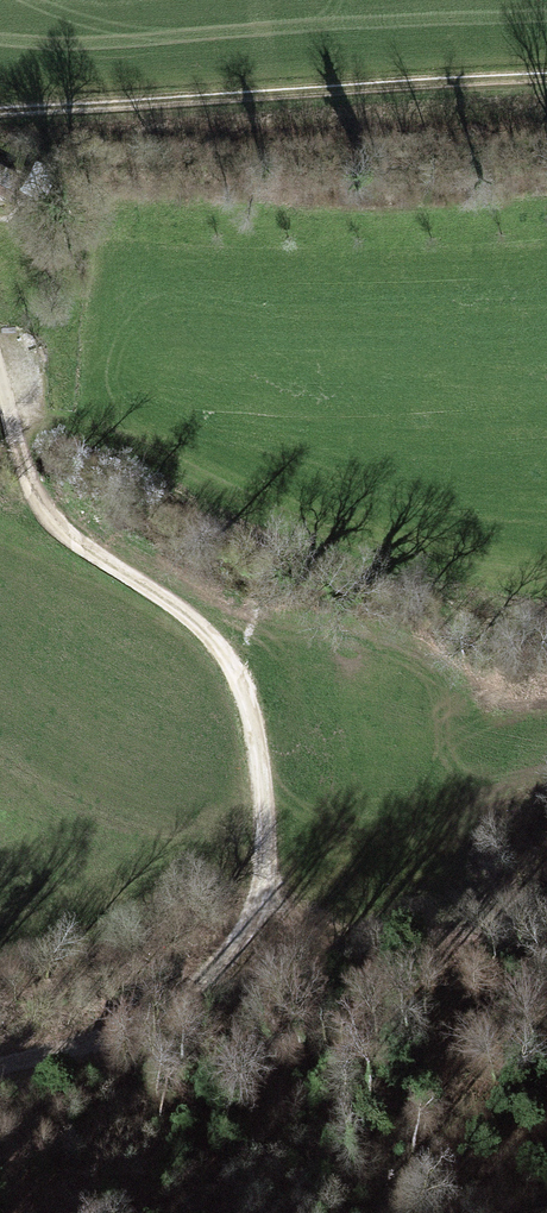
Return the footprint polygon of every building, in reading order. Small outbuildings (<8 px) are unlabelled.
[(0,170),(0,194),(13,200),(22,180),(0,170)]
